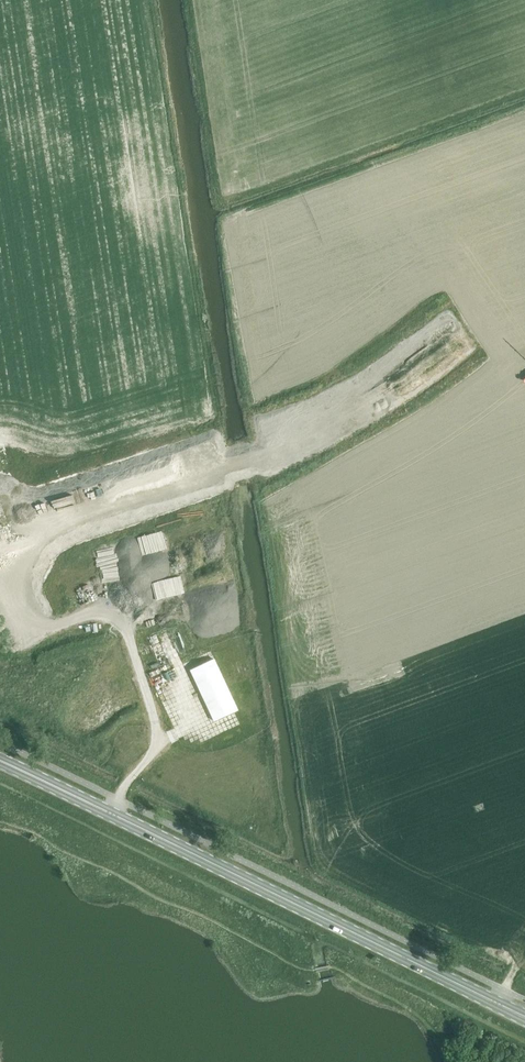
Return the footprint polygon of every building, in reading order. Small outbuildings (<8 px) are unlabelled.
[(213,656),(189,667),(215,721),(239,710),(213,656)]
